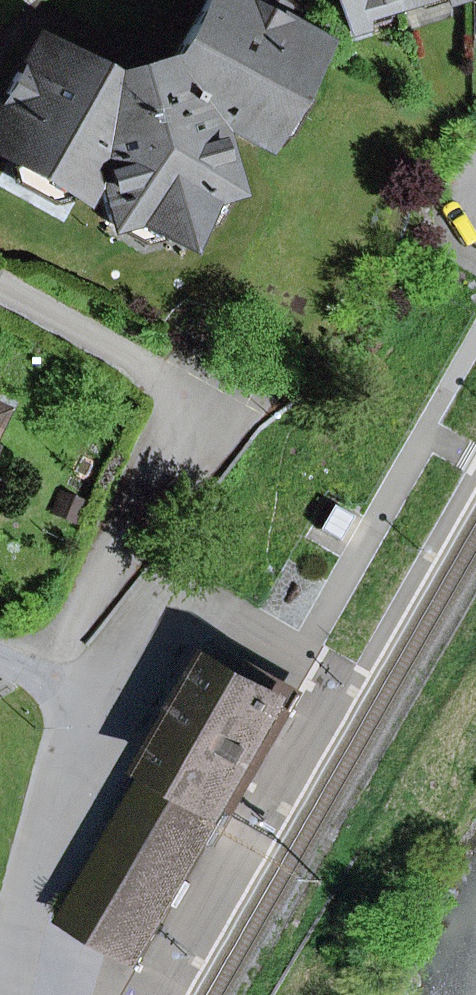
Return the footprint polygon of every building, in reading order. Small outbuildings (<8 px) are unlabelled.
[(168,70),(144,56),(138,67),(122,72),(114,86),(35,41),(0,104),(0,154),(77,197),(94,166),(110,223),(132,217),(178,244),(205,197),(226,191),(209,128),(200,123),(206,113),(258,143),(314,44),(302,37),(248,8),(235,0),(207,0),(168,70)] [(311,20),(274,0),(253,0),(248,8),(302,37),(311,20)] [(311,20),(312,21),(308,0),(274,0),(311,20)] [(344,12),(382,0),(338,0),(344,12)] [(324,484),(301,524),(336,543),(358,503),(324,484)] [(153,768),(154,768),(227,810),(289,703),(216,660),(153,768)] [(215,846),(233,814),(227,810),(154,768),(153,770),(161,775),(151,791),(144,787),(112,841),(125,848),(98,895),(86,888),(67,920),(108,943),(125,914),(153,930),(148,939),(151,941),(188,878),(176,871),(193,841),(205,848),(215,846)] [(144,787),(151,791),(161,775),(153,770),(148,778),(144,787)] [(86,888),(98,895),(125,848),(112,841),(86,888)] [(176,871),(188,878),(205,848),(193,841),(176,871)] [(151,941),(148,939),(153,930),(125,914),(108,943),(139,961),(151,941)]
